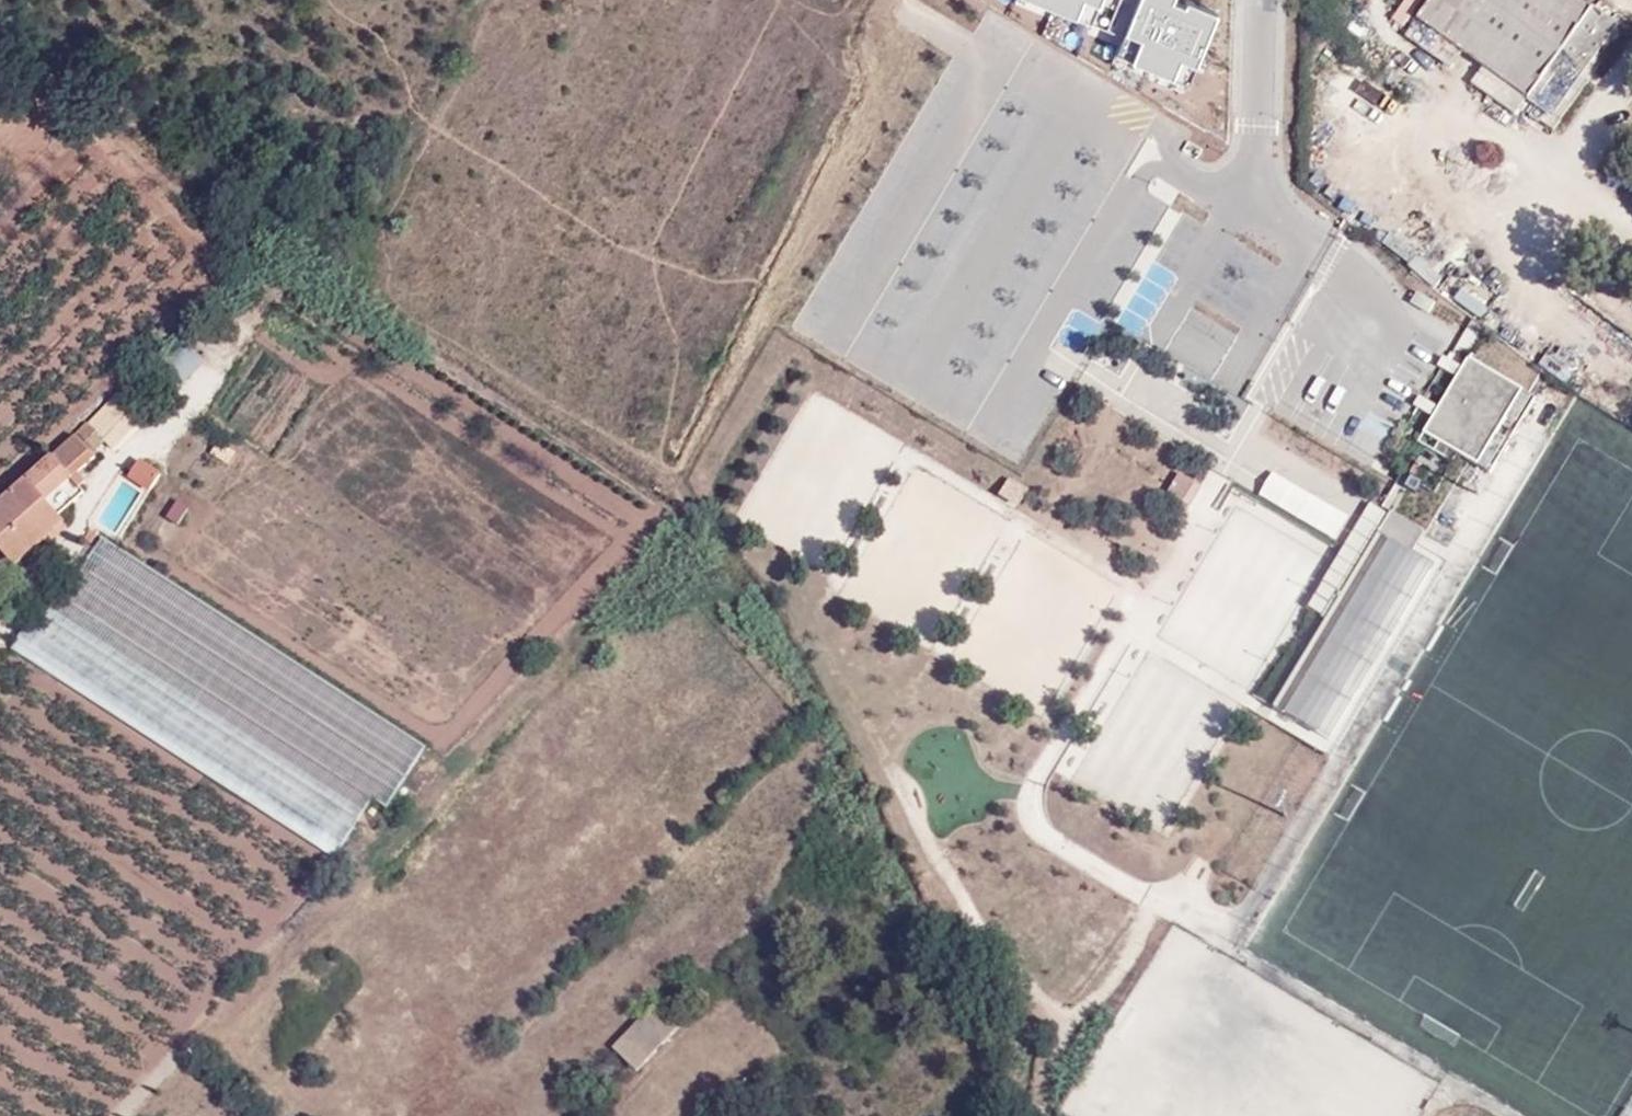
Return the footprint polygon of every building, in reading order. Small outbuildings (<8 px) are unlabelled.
[(1527,99),(1552,117),(1614,28),(1575,0),(1433,0),(1407,38),(1451,69),(1462,52),(1484,68),(1473,85),(1516,115),(1527,99)] [(1462,289),(1452,299),(1477,323),(1486,313),(1462,289)] [(1477,474),(1523,399),(1467,365),(1422,440),(1477,474)] [(75,437),(0,503),(0,552),(14,568),(64,523),(59,517),(85,494),(72,480),(95,459),(75,437)] [(149,494),(161,477),(140,463),(128,480),(149,494)] [(1337,759),(1439,563),(1418,552),(1424,540),(1370,513),(1358,536),(1366,541),(1271,725),(1337,759)] [(130,725),(225,788),(334,859),(374,799),(387,807),(427,747),(335,688),(104,537),(65,597),(52,588),(12,648),(130,725)] [(704,990),(699,997),(708,1004),(712,998),(704,990)] [(662,1002),(616,1050),(639,1072),(685,1025),(662,1002)]
